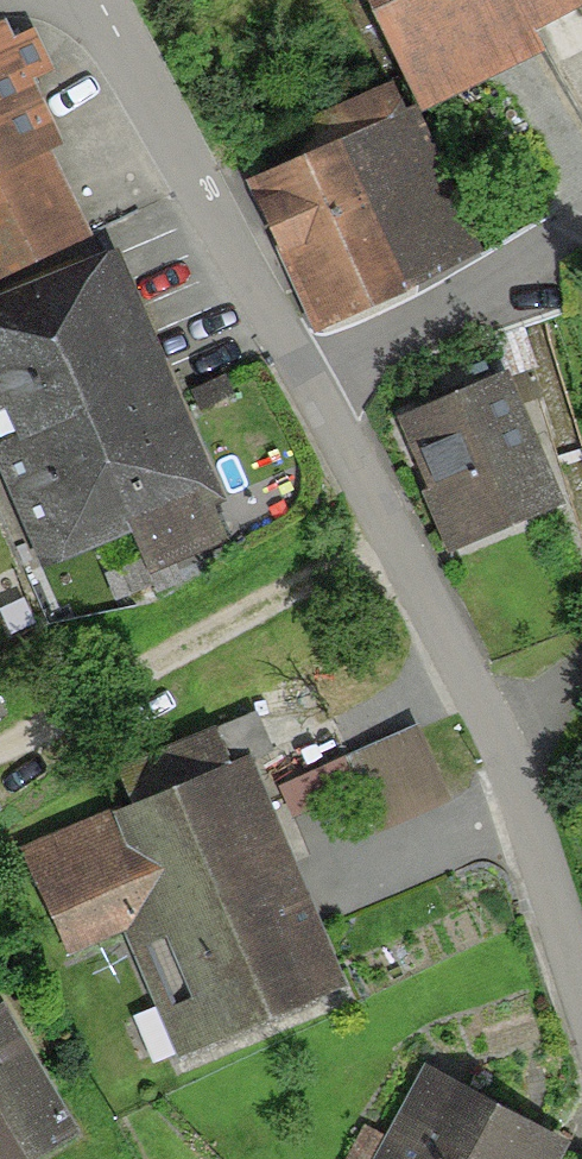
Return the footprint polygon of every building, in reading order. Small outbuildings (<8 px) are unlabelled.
[(418,116),(421,123),(546,58),(536,41),(581,17),(581,8),(578,0),(360,0),(418,116)] [(95,250),(55,157),(64,152),(60,142),(34,83),(53,75),(35,32),(15,41),(8,25),(0,28),(0,291),(95,250)] [(393,87),(311,125),(324,152),(305,160),(248,186),(318,338),(485,261),(421,123),(418,116),(408,120),(393,87)] [(0,301),(0,422),(9,418),(14,430),(166,366),(141,307),(118,251),(0,301)] [(14,430),(18,440),(0,447),(0,471),(44,576),(134,538),(150,576),(227,544),(217,521),(212,509),(224,504),(166,366),(14,430)] [(447,403),(398,423),(426,496),(423,497),(448,561),(567,515),(514,378),(447,403)] [(117,772),(135,814),(252,764),(275,754),(257,712),(117,772)] [(425,730),(348,758),(377,838),(455,810),(425,730)] [(112,813),(21,852),(67,959),(124,935),(179,1063),(349,990),(252,764),(135,814),(116,822),(112,813)] [(0,1013),(0,1158),(53,1158),(81,1143),(28,1049),(5,1010),(0,1013)] [(423,1071),(375,1158),(564,1158),(569,1151),(504,1115),(423,1071)]
